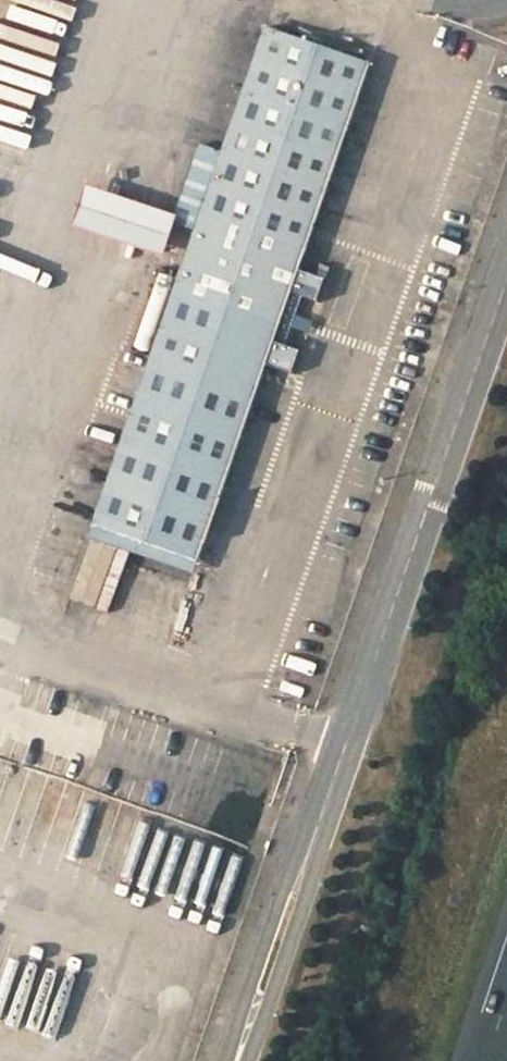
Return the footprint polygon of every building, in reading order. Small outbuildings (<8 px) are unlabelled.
[(370,64),(265,27),(223,152),(200,144),(175,215),(173,222),(176,223),(195,230),(93,526),(198,562),(266,365),(274,342),(285,346),(292,327),(296,316),(302,297),(291,293),(298,270),(370,64)] [(173,222),(175,215),(85,185),(71,227),(164,258),(176,223),(173,222)] [(315,276),(298,270),(291,293),(302,297),(319,303),(331,268),(319,264),(315,276)] [(308,333),(312,322),(296,316),(292,327),(308,333)] [(285,346),(274,342),(266,365),(294,374),(302,352),(285,346)] [(93,540),(73,598),(113,612),(133,554),(93,540)]
